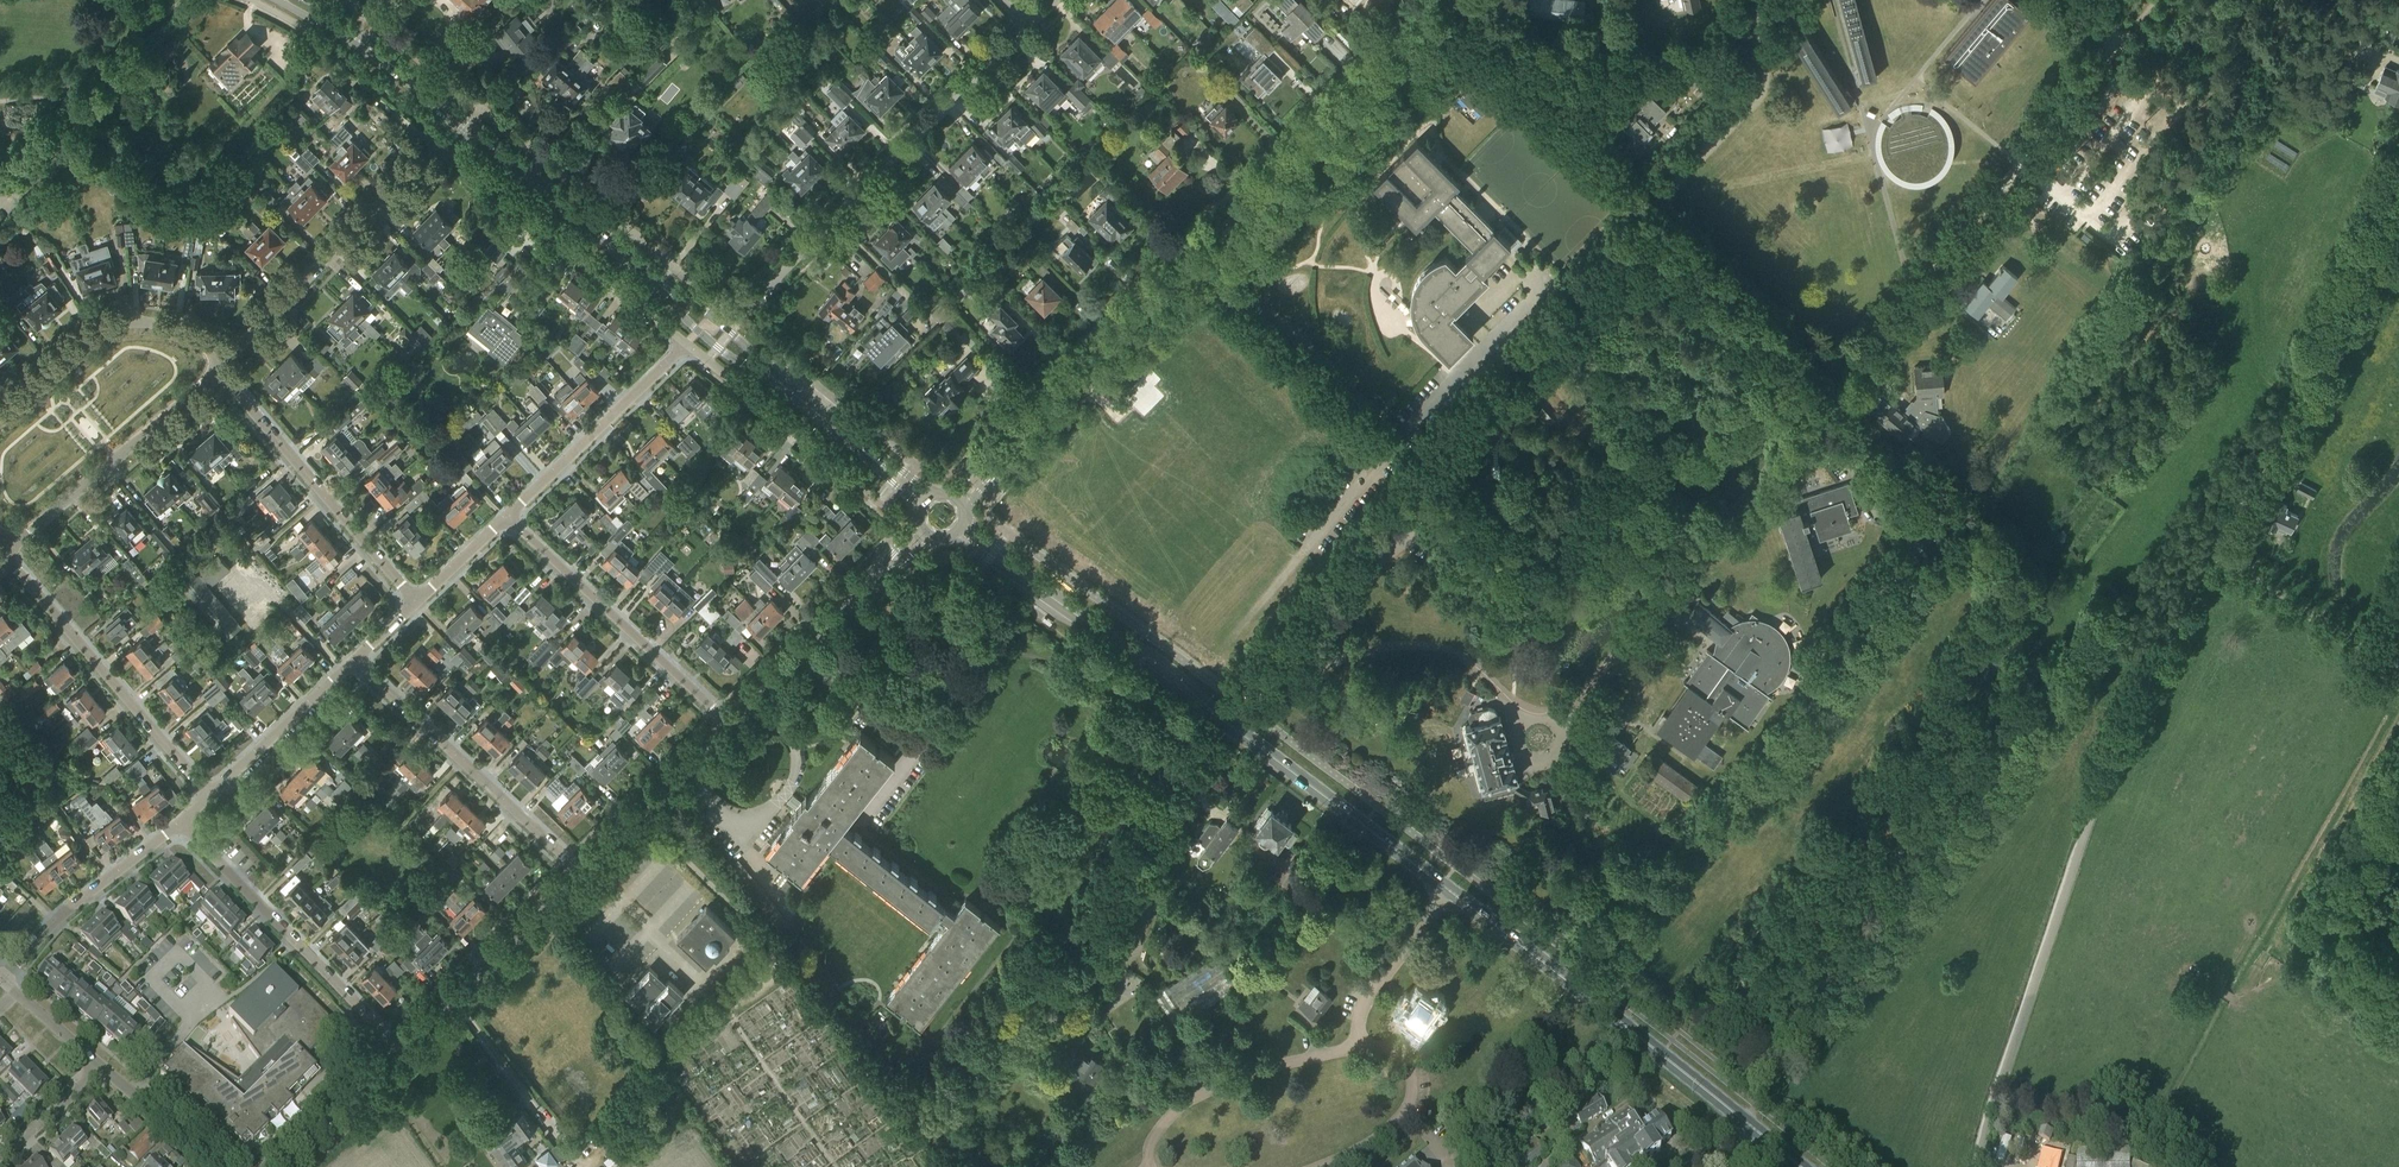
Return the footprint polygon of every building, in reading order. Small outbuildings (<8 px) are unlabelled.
[(454,2),(456,1),(461,5),(461,6),(460,7),(460,9),(460,10),(460,12),(461,13),(461,14),(462,15),(464,16),(465,17),(466,17),(468,17),(469,16),(471,15),(471,16),(475,12),(481,17),(489,9),(482,3),(485,0),(452,0),(454,2)] [(813,13),(823,4),(820,0),(802,0),(813,13)] [(852,0),(833,0),(833,1),(841,10),(852,0)] [(969,0),(959,0),(964,5),(958,11),(970,23),(981,12),(970,0),(969,0)] [(1142,13),(1128,0),(1116,0),(1109,7),(1129,26),(1142,13)] [(1230,10),(1231,9),(1238,16),(1253,2),(1251,0),(1234,0),(1227,7),(1230,10)] [(1274,1),(1293,20),(1282,32),(1291,41),(1303,29),(1314,40),(1325,29),(1310,13),(1311,12),(1306,7),(1305,8),(1296,0),(1275,0),(1274,1)] [(1574,19),(1576,0),(1529,0),(1527,13),(1574,19)] [(1685,11),(1700,7),(1699,0),(1682,0),(1685,11)] [(1809,68),(1837,112),(1850,104),(1809,39),(1785,0),(1767,0),(1809,68)] [(1855,0),(1839,0),(1862,82),(1876,77),(1855,0)] [(1943,56),(1974,81),(2030,14),(2014,0),(1989,0),(1943,56)] [(958,35),(970,23),(958,11),(951,4),(939,16),(958,35)] [(930,21),(936,14),(927,5),(921,11),(930,21)] [(919,23),(924,17),(914,6),(908,12),(919,23)] [(1115,40),(1128,27),(1129,26),(1109,7),(1095,21),(1115,40)] [(1154,26),(1160,19),(1149,8),(1142,14),(1154,26)] [(513,56),(535,38),(517,16),(495,34),(513,56)] [(582,29),(575,21),(569,26),(568,26),(552,40),(562,51),(578,37),(576,35),(582,29)] [(1258,96),(1266,88),(1268,91),(1281,78),(1276,73),(1280,69),(1281,71),(1282,71),(1268,56),(1276,48),(1255,27),(1245,37),(1263,55),(1240,78),(1258,96)] [(931,62),(942,51),(921,30),(915,35),(921,41),(916,46),(931,62)] [(1210,32),(1196,46),(1203,54),(1217,39),(1210,32)] [(2369,42),(2366,33),(2359,35),(2361,44),(2369,42)] [(256,45),(247,36),(240,43),(236,38),(224,50),(224,51),(207,68),(228,89),(231,86),(232,86),(245,73),(245,74),(247,72),(258,61),(257,61),(253,57),(254,57),(249,52),(256,45)] [(1101,58),(1079,36),(1063,53),(1075,65),(1072,68),(1081,77),(1092,66),(1096,70),(1104,62),(1111,69),(1120,60),(1109,49),(1101,58)] [(899,44),(895,48),(895,53),(897,54),(895,56),(901,62),(901,61),(908,68),(911,66),(912,66),(913,65),(920,73),(931,62),(916,46),(916,47),(911,42),(906,46),(904,44),(899,44)] [(1116,43),(1111,48),(1124,61),(1129,56),(1116,43)] [(878,48),(876,46),(871,51),(884,64),(890,59),(879,47),(878,48)] [(558,92),(584,62),(583,61),(587,55),(580,50),(575,55),(576,56),(569,63),(571,65),(568,69),(557,59),(544,75),(545,76),(542,79),(543,83),(547,86),(551,85),(558,92)] [(643,88),(667,64),(661,57),(636,81),(643,88)] [(585,100),(593,90),(586,85),(587,84),(580,78),(589,67),(584,62),(558,92),(572,103),(574,101),(578,104),(583,98),(585,100)] [(1657,82),(1671,67),(1665,62),(1651,76),(1657,82)] [(630,72),(624,67),(620,70),(608,83),(614,90),(615,89),(619,93),(631,80),(627,76),(630,72)] [(2385,68),(2381,77),(2398,85),(2398,70),(2397,73),(2385,68)] [(1698,84),(1705,77),(1699,71),(1692,78),(1698,84)] [(871,80),(863,72),(858,74),(864,80),(859,88),(853,92),(842,81),(838,85),(851,98),(855,95),(857,96),(870,109),(874,105),(881,112),(892,101),(871,80)] [(1048,109),(1059,98),(1058,97),(1063,92),(1056,85),(1057,85),(1044,72),(1027,89),(1040,101),(1048,109)] [(739,88),(748,80),(742,74),(733,83),(739,88)] [(903,89),(889,75),(882,82),(875,76),(871,80),(892,101),(903,89)] [(1716,94),(1727,83),(1722,77),(1711,88),(1716,94)] [(2381,77),(2377,87),(2389,92),(2387,97),(2398,102),(2398,85),(2381,77)] [(1225,101),(1235,91),(1221,78),(1211,87),(1225,101)] [(329,112),(344,95),(328,79),(317,91),(319,92),(314,98),(329,112)] [(1089,100),(1090,99),(1080,89),(1084,85),(1078,79),(1074,84),(1089,100)] [(1496,102),(1476,81),(1465,92),(1464,91),(1462,93),(1463,94),(1460,98),(1467,105),(1470,103),(1473,105),(1472,106),(1482,116),(1488,110),(1492,115),(1500,107),(1496,102)] [(837,86),(835,84),(827,92),(843,107),(851,99),(850,99),(851,98),(838,85),(837,86)] [(1080,108),(1089,100),(1074,84),(1065,93),(1080,108)] [(346,97),(344,95),(329,112),(330,113),(328,116),(335,123),(343,114),(353,103),(346,96),(346,97)] [(1632,135),(1661,107),(1651,97),(1643,104),(1644,105),(1636,113),(1623,127),(1632,135)] [(639,119),(646,111),(635,102),(624,115),(620,112),(613,121),(617,124),(610,133),(620,141),(617,144),(625,150),(627,147),(628,148),(639,135),(642,138),(650,128),(639,119)] [(1225,108),(1221,104),(1217,109),(1214,106),(1205,115),(1225,135),(1239,121),(1234,117),(1235,116),(1226,107),(1225,108)] [(1000,117),(1024,142),(1035,131),(1020,116),(1022,113),(1014,105),(1011,107),(1000,117)] [(275,119),(281,113),(274,107),(269,113),(275,119)] [(308,119),(296,107),(290,112),(302,124),(308,119)] [(1641,145),(1655,131),(1651,128),(1667,112),(1661,107),(1632,135),(1641,145)] [(854,119),(842,108),(837,112),(841,116),(835,122),(853,141),(864,129),(860,125),(861,124),(855,118),(854,119)] [(1879,141),(1879,144),(1879,147),(1879,150),(1880,153),(1881,156),(1882,159),(1883,161),(1885,164),(1887,166),(1889,169),(1891,171),(1894,173),(1896,174),(1899,176),(1902,177),(1905,178),(1908,179),(1911,179),(1914,179),(1917,179),(1920,179),(1923,178),(1926,177),(1929,176),(1932,174),(1934,173),(1937,171),(1939,169),(1941,166),(1943,164),(1945,161),(1946,159),(1947,156),(1948,153),(1949,150),(1949,147),(1950,144),(1949,140),(1949,137),(1948,134),(1947,131),(1946,129),(1945,126),(1943,123),(1941,121),(1939,119),(1937,116),(1934,115),(1932,113),(1929,111),(1926,110),(1923,109),(1920,109),(1917,108),(1914,108),(1911,108),(1908,109),(1905,109),(1902,110),(1899,111),(1896,113),(1894,115),(1891,116),(1889,119),(1887,121),(1885,123),(1883,126),(1882,129),(1881,131),(1880,134),(1879,137),(1879,141)] [(797,123),(795,124),(799,128),(810,138),(811,137),(812,138),(818,132),(797,112),(792,118),(797,123)] [(1052,121),(1044,112),(1038,118),(1046,127),(1052,121)] [(1188,138),(1193,132),(1181,120),(1172,112),(1167,117),(1188,138)] [(263,136),(276,123),(264,113),(252,126),(263,136)] [(1024,142),(1000,117),(997,121),(996,119),(988,127),(989,127),(986,130),(1000,145),(1004,142),(1009,146),(1015,140),(1021,145),(1024,142)] [(1041,136),(1048,130),(1037,119),(1031,126),(1041,136)] [(58,137),(63,133),(53,121),(48,125),(58,137)] [(842,151),(853,141),(835,122),(829,128),(833,132),(828,137),(832,142),(830,144),(839,153),(841,151),(842,151)] [(361,150),(349,137),(357,129),(351,123),(332,143),(339,150),(343,153),(357,167),(369,155),(370,153),(364,147),(363,149),(362,148),(361,150)] [(799,128),(795,124),(788,132),(792,135),(791,137),(801,147),(810,138),(799,128)] [(47,145),(52,141),(44,130),(39,133),(47,145)] [(1185,171),(1172,158),(1174,156),(1170,151),(1182,139),(1174,131),(1150,154),(1160,164),(1159,166),(1159,165),(1151,173),(1167,189),(1169,188),(1170,189),(1179,180),(1177,179),(1185,171)] [(682,134),(669,150),(680,159),(693,142),(682,134)] [(1458,183),(1417,142),(1418,141),(1417,140),(1373,184),(1374,185),(1374,184),(1416,226),(1415,226),(1416,227),(1434,209),(1473,248),(1466,255),(1466,256),(1456,266),(1445,256),(1445,257),(1446,258),(1443,259),(1440,260),(1439,261),(1435,263),(1431,265),(1429,267),(1428,268),(1425,271),(1424,272),(1422,274),(1420,277),(1419,279),(1418,280),(1417,282),(1416,284),(1416,285),(1415,288),(1414,291),(1413,293),(1413,294),(1413,296),(1413,298),(1412,301),(1412,304),(1413,306),(1413,307),(1413,309),(1413,311),(1414,311),(1419,316),(1416,318),(1415,318),(1416,320),(1417,322),(1418,324),(1419,327),(1421,329),(1423,331),(1424,333),(1426,335),(1429,337),(1450,358),(1449,359),(1450,360),(1474,336),(1473,335),(1472,336),(1451,315),(1456,310),(1455,309),(1487,277),(1488,278),(1483,272),(1491,264),(1502,252),(1503,253),(1511,245),(1493,227),(1493,228),(1456,190),(1455,188),(1460,183),(1459,182),(1458,183)] [(979,149),(973,143),(972,143),(962,154),(978,171),(986,180),(1001,165),(1002,167),(1007,162),(1007,161),(1006,160),(997,151),(992,156),(982,146),(979,149)] [(314,165),(320,159),(308,147),(302,153),(314,165)] [(345,179),(357,167),(343,153),(339,150),(335,155),(338,158),(332,164),(339,172),(338,173),(339,173),(337,174),(343,180),(345,179)] [(803,160),(793,150),(788,155),(798,165),(799,165),(813,179),(824,168),(824,167),(827,163),(820,156),(817,160),(810,153),(803,160)] [(1018,173),(1025,166),(1013,153),(1006,160),(1007,161),(1007,162),(1018,173)] [(307,172),(312,167),(301,154),(295,160),(307,172)] [(978,171),(962,154),(950,166),(949,166),(966,183),(967,183),(969,185),(976,179),(973,176),(978,171)] [(770,179),(776,172),(759,158),(753,165),(770,179)] [(701,174),(687,163),(679,173),(677,172),(670,179),(668,177),(663,183),(682,198),(701,174)] [(813,179),(799,165),(798,165),(792,171),(789,168),(784,173),(802,190),(813,179)] [(715,202),(724,190),(719,186),(714,186),(701,174),(682,198),(702,214),(705,213),(708,210),(708,207),(706,205),(710,202),(711,203),(715,202)] [(749,182),(739,174),(734,179),(733,178),(724,190),(735,199),(749,182)] [(109,176),(102,184),(113,194),(120,187),(109,176)] [(319,192),(312,184),(315,182),(309,177),(301,185),(297,181),(292,185),(316,208),(326,198),(325,197),(328,195),(322,189),(319,192)] [(946,189),(938,181),(936,184),(935,183),(925,194),(951,221),(955,217),(944,205),(950,199),(944,192),(946,189)] [(1099,194),(1105,201),(1091,216),(1111,237),(1116,232),(1120,237),(1131,225),(1112,206),(1122,195),(1110,183),(1099,194)] [(2026,183),(2018,192),(2032,204),(2040,195),(2026,183)] [(316,208),(292,185),(288,190),(290,192),(281,201),(288,208),(290,206),(297,214),(295,216),(301,222),(303,219),(304,220),(316,208)] [(968,201),(973,196),(963,186),(958,191),(968,201)] [(273,206),(278,201),(266,189),(261,194),(273,206)] [(962,207),(968,201),(958,191),(952,197),(962,207)] [(71,194),(66,192),(62,201),(67,203),(71,194)] [(771,204),(777,198),(771,192),(765,199),(771,204)] [(951,221),(925,194),(914,204),(921,211),(920,212),(922,214),(923,213),(928,219),(926,221),(934,229),(942,220),(947,225),(951,221)] [(263,216),(269,210),(257,199),(252,204),(263,216)] [(443,204),(438,209),(437,209),(436,210),(434,210),(431,213),(431,215),(427,219),(426,219),(442,235),(455,222),(448,215),(450,212),(443,204)] [(760,229),(766,223),(765,220),(763,219),(761,218),(760,217),(767,209),(761,204),(744,223),(739,219),(735,224),(732,221),(724,231),(731,238),(730,238),(745,251),(762,231),(760,229)] [(2194,205),(2181,225),(2192,232),(2204,213),(2201,212),(2202,210),(2194,205)] [(1079,229),(1081,227),(1071,218),(1065,224),(1075,233),(1079,229)] [(429,248),(442,235),(426,219),(425,219),(422,222),(422,225),(416,231),(424,239),(422,241),(429,248)] [(905,227),(896,219),(889,226),(891,227),(887,230),(902,245),(911,235),(918,242),(922,238),(908,224),(905,227)] [(263,232),(260,229),(260,228),(253,221),(247,226),(273,252),(284,240),(286,237),(281,232),(278,234),(270,226),(263,232)] [(123,227),(123,224),(115,225),(116,234),(117,234),(118,245),(126,245),(127,245),(125,227),(123,227)] [(193,242),(197,225),(189,224),(186,241),(185,241),(183,255),(191,256),(194,242),(193,242)] [(262,262),(273,252),(247,226),(242,231),(254,242),(248,248),(262,262)] [(1081,227),(1079,229),(1084,235),(1087,232),(1082,226),(1081,227)] [(1617,233),(1610,226),(1609,227),(1610,227),(1604,233),(1604,232),(1603,233),(1610,240),(1611,239),(1610,239),(1616,233),(1616,234),(1617,233)] [(132,231),(131,227),(125,227),(127,245),(135,245),(133,231),(132,231)] [(203,238),(204,228),(198,228),(196,236),(194,250),(193,250),(190,268),(198,269),(200,257),(201,257),(204,238),(203,238)] [(907,250),(902,245),(887,230),(877,241),(874,245),(884,255),(881,258),(892,269),(897,264),(899,265),(910,254),(907,250)] [(1064,253),(1061,256),(1068,263),(1071,260),(1081,270),(1081,269),(1085,273),(1098,261),(1093,256),(1092,258),(1080,246),(1083,243),(1077,237),(1073,241),(1067,235),(1062,240),(1068,246),(1062,252),(1064,253)] [(948,253),(954,248),(943,237),(937,243),(948,253)] [(100,286),(89,251),(86,242),(79,244),(83,257),(71,261),(75,273),(77,272),(79,280),(79,281),(82,291),(85,291),(88,290),(89,291),(93,290),(94,288),(100,286)] [(233,254),(225,246),(220,252),(228,260),(233,254)] [(911,246),(907,250),(910,254),(918,261),(921,258),(916,253),(917,253),(911,246)] [(109,262),(105,247),(96,249),(89,251),(100,286),(107,283),(109,284),(113,283),(114,281),(116,281),(112,270),(115,269),(113,261),(109,262)] [(469,247),(465,252),(470,256),(474,251),(469,247)] [(401,277),(405,281),(411,274),(413,276),(417,276),(420,272),(420,268),(413,261),(412,262),(407,257),(404,260),(401,256),(404,254),(399,249),(396,251),(391,255),(390,255),(385,259),(386,261),(385,261),(401,277)] [(56,255),(53,252),(47,256),(55,270),(62,265),(58,259),(62,257),(59,253),(56,255)] [(48,260),(44,254),(39,258),(42,263),(42,264),(49,275),(55,271),(48,260)] [(159,284),(162,261),(153,260),(154,256),(148,255),(148,254),(147,254),(139,254),(140,264),(142,264),(142,266),(145,267),(143,282),(150,283),(151,285),(156,285),(158,284),(159,284)] [(1037,260),(1034,256),(1030,260),(1033,263),(1032,264),(1044,276),(1049,271),(1038,259),(1037,260)] [(436,271),(442,266),(433,257),(427,263),(436,271)] [(162,261),(159,284),(173,286),(174,285),(176,283),(177,279),(175,276),(177,263),(168,262),(168,258),(162,258),(162,261)] [(511,260),(504,267),(510,273),(517,266),(511,260)] [(412,288),(405,281),(401,277),(385,261),(375,271),(376,272),(374,274),(381,281),(376,286),(387,298),(400,285),(408,293),(412,288)] [(430,277),(436,271),(427,263),(422,268),(430,277)] [(522,279),(529,271),(521,265),(514,273),(522,279)] [(844,266),(840,270),(846,275),(850,270),(844,266)] [(2017,277),(2003,266),(2001,269),(2000,269),(1998,270),(1999,271),(1988,285),(1983,281),(1968,300),(1967,299),(1965,301),(1966,302),(1964,305),(1977,316),(1987,305),(2006,320),(2016,308),(2002,296),(2017,277)] [(499,280),(506,273),(501,268),(494,275),(499,280)] [(975,290),(986,279),(976,268),(965,280),(975,290)] [(879,287),(886,280),(876,271),(869,277),(879,287)] [(218,294),(218,274),(197,274),(197,284),(202,284),(202,286),(203,286),(203,294),(204,294),(205,296),(211,296),(212,294),(218,294)] [(232,296),(233,294),(234,294),(234,285),(235,285),(235,284),(239,284),(239,274),(218,274),(218,294),(225,294),(226,296),(232,296)] [(506,296),(518,281),(509,274),(496,287),(506,296)] [(874,292),(879,287),(869,277),(864,283),(874,292)] [(1061,297),(1041,277),(1035,282),(1030,277),(1026,281),(1026,280),(1023,283),(1020,287),(1045,312),(1061,297)] [(572,304),(584,289),(572,279),(559,294),(572,304)] [(829,317),(832,314),(851,290),(853,287),(845,281),(838,291),(835,289),(819,309),(829,317)] [(65,298),(55,283),(46,289),(41,283),(34,287),(30,283),(25,287),(31,294),(31,293),(50,318),(62,308),(59,303),(65,298)] [(582,318),(597,299),(584,289),(572,304),(571,306),(577,311),(576,313),(582,318)] [(852,329),(860,319),(859,319),(865,312),(850,300),(855,293),(851,290),(832,314),(852,329)] [(14,309),(0,292),(0,304),(8,313),(14,309)] [(31,293),(31,294),(17,305),(26,316),(28,315),(39,328),(43,324),(44,324),(45,324),(46,325),(47,324),(48,324),(49,323),(49,322),(50,321),(50,320),(50,319),(50,318),(31,293)] [(380,334),(371,325),(365,319),(372,312),(367,307),(372,302),(363,293),(358,298),(354,294),(353,295),(351,294),(347,298),(348,300),(342,306),(364,327),(364,328),(376,339),(376,338),(380,334)] [(884,316),(893,305),(887,301),(878,312),(884,316)] [(536,320),(545,307),(538,302),(529,315),(536,320)] [(942,323),(952,313),(942,303),(932,314),(942,323)] [(364,327),(342,306),(336,312),(334,311),(331,314),(332,316),(330,318),(334,322),(327,329),(339,340),(340,340),(346,346),(353,340),(354,341),(361,333),(360,332),(364,328),(364,327)] [(1014,346),(1018,343),(1018,340),(1023,335),(1013,325),(1016,322),(1001,306),(992,314),(1001,323),(994,329),(995,329),(991,333),(1007,349),(1011,345),(1012,346),(1014,346)] [(528,339),(511,326),(513,323),(501,314),(499,316),(488,307),(469,330),(492,348),(489,351),(507,365),(528,339)] [(616,314),(600,333),(614,344),(629,325),(616,314)] [(951,335),(957,329),(951,324),(954,321),(949,317),(941,325),(951,335)] [(896,327),(887,319),(879,327),(880,329),(875,334),(874,332),(864,342),(870,347),(868,349),(874,356),(905,326),(901,322),(896,327)] [(642,335),(629,325),(614,344),(620,349),(619,350),(626,355),(642,335)] [(410,343),(417,337),(406,326),(399,332),(410,343)] [(903,351),(912,343),(903,334),(908,329),(905,326),(874,356),(881,362),(883,361),(889,366),(898,356),(897,355),(902,350),(903,351)] [(423,328),(415,335),(424,344),(432,337),(423,328)] [(7,329),(5,332),(4,331),(0,334),(0,350),(6,357),(12,353),(14,353),(17,350),(17,348),(18,347),(11,339),(13,336),(7,329)] [(966,330),(960,336),(970,346),(976,341),(966,330)] [(573,350),(583,338),(576,332),(566,345),(573,350)] [(579,355),(588,342),(583,338),(573,350),(579,355)] [(555,340),(548,346),(553,351),(559,345),(555,340)] [(292,353),(279,367),(295,384),(300,388),(303,391),(316,378),(315,377),(325,366),(316,356),(305,367),(292,353)] [(585,375),(591,369),(579,357),(573,362),(585,375)] [(961,385),(978,368),(968,358),(942,383),(941,382),(937,387),(934,384),(923,395),(930,402),(928,404),(935,410),(936,408),(938,410),(947,402),(952,408),(968,392),(961,385)] [(607,377),(612,372),(600,362),(595,368),(607,377)] [(1938,414),(1936,395),(1944,395),(1942,364),(1915,366),(1917,397),(1904,412),(1879,390),(1866,404),(1867,405),(1865,406),(1871,411),(1873,409),(1882,418),(1880,419),(1906,442),(1921,426),(1925,435),(1942,441),(1950,432),(1949,429),(1950,429),(1948,425),(1947,426),(1943,415),(1938,414)] [(295,384),(279,367),(265,381),(282,397),(283,396),(288,400),(300,388),(295,384)] [(355,389),(363,381),(351,370),(344,377),(355,389)] [(587,379),(581,373),(575,378),(581,384),(575,390),(587,403),(599,392),(587,379)] [(823,377),(820,380),(825,384),(829,388),(832,385),(823,377)] [(725,403),(695,379),(691,383),(679,394),(692,408),(696,412),(707,402),(719,411),(725,403)] [(545,397),(550,392),(540,380),(535,385),(545,397)] [(534,385),(531,382),(527,386),(530,389),(528,391),(538,403),(545,397),(535,385),(534,385)] [(575,390),(568,383),(560,390),(562,392),(556,396),(562,402),(563,402),(574,414),(587,403),(575,390)] [(401,400),(392,390),(383,398),(392,408),(401,400)] [(680,419),(692,408),(679,394),(667,406),(680,419)] [(353,417),(366,405),(361,399),(346,412),(336,421),(341,428),(353,417)] [(540,432),(552,420),(540,407),(533,400),(528,404),(535,412),(528,418),(540,432)] [(501,429),(507,424),(493,408),(487,413),(501,429)] [(719,420),(716,418),(709,426),(712,429),(711,429),(717,435),(734,414),(728,409),(719,420)] [(410,413),(403,417),(408,425),(415,420),(410,413)] [(495,435),(501,429),(487,413),(481,420),(495,435)] [(323,431),(333,422),(329,417),(319,425),(323,431)] [(540,432),(528,418),(521,425),(516,420),(509,426),(514,432),(516,430),(528,443),(540,432)] [(333,459),(352,443),(346,435),(347,434),(343,429),(323,446),(333,459)] [(745,436),(738,430),(737,429),(736,431),(735,430),(731,434),(733,435),(725,445),(716,438),(700,459),(706,464),(717,450),(732,462),(737,456),(752,437),(747,433),(745,436)] [(681,452),(673,444),(661,431),(649,442),(661,455),(667,450),(674,458),(681,452)] [(230,450),(215,433),(210,437),(207,437),(204,440),(204,443),(203,443),(217,459),(224,467),(234,457),(237,460),(243,455),(235,446),(230,450)] [(695,451),(701,446),(689,433),(684,438),(695,451)] [(377,457),(397,440),(393,435),(385,443),(384,441),(372,452),(367,446),(367,445),(364,442),(361,438),(360,438),(359,437),(352,443),(333,459),(344,472),(362,456),(364,459),(366,457),(371,463),(377,458),(377,457)] [(762,450),(750,440),(752,437),(737,456),(750,466),(749,466),(750,466),(758,456),(760,457),(763,453),(762,452),(763,450),(762,450)] [(694,461),(699,456),(695,451),(684,438),(677,444),(689,457),(689,456),(694,461)] [(396,455),(405,447),(398,439),(397,440),(377,457),(377,458),(382,464),(394,453),(396,455)] [(502,469),(514,458),(497,441),(486,452),(502,469)] [(649,467),(661,455),(649,442),(636,454),(649,467)] [(224,467),(217,459),(203,443),(192,453),(198,461),(195,463),(202,472),(212,464),(219,473),(225,468),(224,467)] [(459,455),(457,452),(452,456),(457,461),(466,471),(472,466),(461,453),(459,455)] [(489,481),(502,469),(486,452),(475,461),(479,466),(475,470),(481,477),(484,475),(489,481)] [(460,477),(466,471),(457,461),(451,466),(460,477)] [(392,466),(389,462),(380,470),(380,469),(366,481),(377,493),(396,477),(403,471),(396,463),(392,466)] [(790,472),(781,465),(781,464),(768,480),(760,473),(749,486),(739,497),(746,501),(759,485),(770,494),(770,495),(775,499),(779,494),(780,494),(796,474),(791,470),(790,472)] [(622,468),(610,479),(622,492),(629,486),(637,495),(642,498),(654,487),(643,475),(637,481),(634,480),(622,468)] [(760,474),(753,468),(744,479),(745,480),(742,484),(746,487),(748,485),(749,486),(760,473),(760,474)] [(160,481),(159,482),(174,499),(178,504),(185,499),(186,500),(192,494),(183,484),(181,485),(170,472),(166,476),(165,475),(164,475),(163,475),(162,475),(161,476),(160,477),(159,479),(159,480),(160,481)] [(808,487),(799,480),(801,478),(796,474),(780,494),(792,504),(787,511),(780,518),(787,524),(802,509),(795,503),(808,487)] [(247,493),(258,483),(253,477),(242,487),(247,493)] [(418,495),(424,490),(429,485),(422,477),(410,487),(404,480),(401,483),(396,477),(377,493),(388,506),(396,499),(398,502),(408,494),(412,499),(418,495)] [(610,504),(622,492),(610,479),(598,491),(610,504)] [(2313,499),(2317,490),(2301,481),(2297,490),(2313,499)] [(174,499),(159,482),(147,492),(150,496),(145,501),(157,516),(163,510),(170,504),(175,509),(179,506),(178,504),(174,499)] [(290,494),(280,482),(274,487),(271,484),(257,495),(270,510),(272,508),(290,494)] [(468,488),(464,484),(452,495),(455,499),(467,512),(480,501),(468,488)] [(1819,539),(1851,529),(1848,516),(1858,513),(1849,484),(1786,504),(1788,511),(1778,514),(1801,585),(1821,578),(1809,541),(1810,541),(1812,544),(1818,542),(1819,538),(1819,539)] [(213,487),(207,493),(216,504),(223,499),(213,487)] [(438,506),(424,490),(418,495),(423,501),(432,511),(438,506)] [(1953,512),(1966,497),(1957,490),(1944,504),(1953,512)] [(218,507),(216,504),(207,493),(206,493),(205,491),(197,498),(210,514),(218,507)] [(290,495),(290,494),(272,508),(270,510),(279,522),(299,505),(295,500),(296,500),(291,494),(290,495)] [(410,511),(423,501),(418,495),(412,499),(405,505),(410,511)] [(467,512),(455,499),(449,505),(446,502),(440,508),(443,510),(455,523),(467,512)] [(588,511),(577,499),(565,511),(578,524),(586,516),(588,518),(594,513),(590,509),(588,511)] [(2292,530),(2299,515),(2286,510),(2288,506),(2276,500),(2266,524),(2278,529),(2287,533),(2289,529),(2292,530)] [(695,507),(705,515),(707,512),(707,508),(700,501),(695,507)] [(234,521),(246,510),(241,504),(229,514),(234,521)] [(836,515),(827,505),(821,511),(840,530),(853,543),(865,532),(842,509),(836,515)] [(149,534),(127,509),(121,514),(118,513),(115,516),(115,519),(114,520),(122,530),(119,532),(125,538),(127,536),(135,545),(149,534)] [(584,531),(578,524),(565,511),(553,522),(571,541),(577,535),(583,542),(589,536),(588,535),(584,531)] [(401,523),(394,530),(404,542),(418,530),(412,523),(415,521),(408,512),(399,520),(401,523)] [(611,533),(618,527),(611,520),(610,519),(605,513),(599,519),(611,533)] [(435,526),(441,522),(435,515),(430,520),(435,526)] [(611,520),(618,527),(623,522),(616,515),(611,520)] [(634,523),(628,518),(615,532),(621,537),(634,523)] [(290,551),(295,556),(302,550),(309,544),(323,532),(312,520),(306,525),(306,524),(304,526),(305,527),(299,532),(304,538),(299,542),(300,543),(297,545),(290,551)] [(722,520),(718,525),(724,530),(728,526),(722,520)] [(181,552),(187,547),(167,525),(162,530),(181,552)] [(237,529),(242,534),(246,530),(242,525),(237,529)] [(151,533),(166,551),(174,544),(158,527),(151,533)] [(820,540),(810,529),(804,535),(815,545),(820,540),(826,546),(829,543),(841,555),(853,543),(840,530),(832,538),(827,533),(820,540)] [(415,555),(429,543),(418,530),(404,542),(415,555)] [(714,531),(710,536),(717,543),(721,538),(714,531)] [(259,549),(268,541),(271,538),(265,532),(253,542),(259,549)] [(319,555),(333,544),(323,532),(309,544),(319,555)] [(805,575),(816,564),(811,559),(814,555),(807,548),(812,543),(804,535),(795,543),(796,544),(785,556),(805,575)] [(93,537),(92,538),(91,537),(86,541),(87,542),(81,547),(101,570),(106,566),(104,564),(113,557),(108,550),(109,550),(103,543),(101,545),(93,537)] [(262,553),(272,544),(268,541),(259,549),(262,553)] [(634,552),(622,541),(615,549),(615,548),(603,562),(615,573),(627,560),(634,552)] [(591,555),(599,547),(595,542),(587,550),(591,555)] [(759,548),(753,543),(747,550),(753,555),(759,548)] [(180,552),(174,544),(166,551),(164,553),(170,560),(180,552)] [(336,564),(338,562),(337,561),(343,556),(333,544),(319,555),(319,556),(305,567),(311,574),(320,566),(325,571),(329,568),(330,568),(336,563),(336,564)] [(81,547),(76,551),(75,550),(70,554),(71,555),(70,557),(77,565),(74,568),(80,574),(90,566),(97,573),(101,570),(81,547)] [(115,550),(120,556),(124,552),(119,547),(115,550)] [(302,550),(295,556),(299,561),(306,555),(302,550)] [(654,561),(650,566),(655,571),(668,557),(662,551),(653,561),(654,561)] [(213,584),(230,569),(224,562),(218,555),(201,570),(182,585),(227,639),(241,627),(206,584),(210,581),(213,584)] [(792,587),(805,575),(785,556),(787,559),(780,566),(784,570),(780,575),(792,587)] [(668,557),(655,571),(661,576),(651,586),(655,590),(649,596),(661,607),(680,586),(666,573),(675,564),(668,557)] [(752,564),(758,569),(768,580),(771,583),(778,576),(759,557),(752,564)] [(140,581),(145,577),(129,558),(124,562),(140,581)] [(636,576),(637,575),(636,575),(640,571),(627,560),(615,573),(628,584),(636,575),(636,576)] [(724,573),(734,573),(734,562),(724,562),(724,573)] [(492,574),(504,587),(509,592),(514,588),(509,582),(516,576),(504,563),(492,574)] [(346,584),(358,574),(352,567),(340,577),(346,584)] [(757,570),(756,569),(749,576),(766,592),(773,585),(768,580),(758,569),(757,570)] [(494,604),(500,598),(497,594),(504,587),(492,574),(479,585),(486,593),(485,594),(494,604)] [(320,598),(331,589),(326,582),(315,592),(320,598)] [(680,612),(684,616),(692,607),(690,606),(696,600),(680,586),(661,607),(674,618),(680,612)] [(520,604),(526,598),(525,598),(531,592),(526,587),(515,599),(520,604)] [(699,612),(709,602),(717,593),(712,587),(693,606),(699,612)] [(362,616),(375,604),(361,589),(349,601),(362,616)] [(94,605),(99,601),(91,591),(86,595),(94,605)] [(307,598),(302,593),(297,596),(302,602),(307,598)] [(536,625),(537,624),(555,605),(543,593),(531,606),(531,607),(527,612),(531,616),(528,618),(536,625)] [(753,605),(745,598),(734,610),(760,636),(772,624),(753,605)] [(767,604),(760,598),(753,605),(772,624),(784,612),(771,600),(767,604)] [(362,616),(349,601),(342,608),(338,604),(331,610),(335,614),(349,628),(362,616)] [(711,623),(720,614),(709,602),(699,612),(711,623)] [(1734,631),(1698,602),(1687,616),(1724,646),(1722,648),(1719,646),(1715,652),(1718,653),(1715,657),(1706,650),(1706,651),(1707,652),(1685,683),(1683,682),(1683,683),(1689,687),(1667,717),(1666,716),(1656,730),(1657,729),(1694,755),(1693,756),(1694,757),(1695,755),(1714,769),(1722,757),(1703,743),(1702,742),(1723,711),(1748,729),(1748,728),(1747,727),(1769,696),(1771,697),(1772,696),(1764,691),(1772,681),(1776,685),(1786,670),(1782,667),(1788,659),(1780,652),(1786,644),(1777,638),(1780,633),(1752,613),(1743,626),(1739,623),(1734,631)] [(301,604),(294,610),(306,622),(312,616),(301,604)] [(509,626),(525,610),(518,604),(507,616),(503,621),(509,626)] [(471,629),(483,618),(471,605),(459,616),(471,629)] [(501,622),(503,621),(507,616),(496,605),(491,611),(501,622)] [(551,633),(567,616),(555,605),(537,624),(544,631),(546,628),(551,633)] [(330,609),(317,621),(336,640),(349,628),(335,614),(331,610),(330,609)] [(735,628),(741,621),(736,617),(729,610),(723,616),(735,628)] [(492,632),(501,622),(491,611),(490,611),(492,614),(487,619),(491,624),(487,628),(492,632)] [(1,614),(0,615),(0,639),(1,639),(10,650),(31,632),(20,620),(12,627),(1,614)] [(138,621),(132,614),(125,620),(121,615),(106,628),(117,640),(131,627),(138,621)] [(152,633),(165,622),(158,615),(145,625),(152,633)] [(461,643),(465,639),(466,641),(475,633),(471,629),(459,616),(447,627),(461,643)] [(295,625),(289,630),(300,641),(305,636),(295,625)] [(737,644),(741,639),(744,636),(735,628),(723,641),(730,647),(734,642),(737,644)] [(724,639),(715,632),(711,636),(708,633),(696,647),(708,658),(721,644),(720,644),(724,639)] [(570,663),(575,659),(587,646),(575,635),(563,647),(560,645),(557,648),(552,644),(538,659),(533,664),(539,670),(550,659),(557,665),(564,657),(570,663)] [(133,647),(128,652),(138,664),(156,649),(146,637),(141,641),(135,646),(135,645),(133,646),(133,647)] [(7,657),(6,656),(11,652),(10,650),(1,639),(0,639),(0,663),(7,657)] [(532,654),(538,659),(552,644),(546,639),(532,654)] [(165,641),(156,649),(138,664),(149,676),(154,671),(155,672),(157,671),(156,670),(162,665),(156,658),(164,651),(163,651),(169,646),(165,641)] [(278,643),(273,647),(285,661),(278,667),(284,673),(283,673),(285,675),(285,674),(291,680),(302,669),(290,656),(284,649),(278,643)] [(177,661),(189,651),(184,644),(171,655),(177,661)] [(732,655),(721,644),(708,658),(721,669),(727,663),(736,671),(743,663),(733,654),(732,655)] [(261,660),(266,655),(257,645),(251,650),(261,660)] [(307,651),(302,645),(290,656),(302,669),(314,658),(309,652),(308,650),(307,651)] [(577,692),(590,679),(585,675),(589,671),(587,670),(599,657),(587,646),(575,659),(580,664),(578,667),(577,677),(579,679),(576,683),(575,690),(577,692)] [(432,658),(438,652),(433,647),(427,653),(432,658)] [(470,665),(476,660),(464,647),(458,652),(470,665)] [(249,651),(247,649),(242,653),(244,655),(254,666),(261,660),(251,650),(251,651),(250,650),(249,651)] [(436,662),(442,656),(438,652),(432,658),(436,662)] [(413,679),(426,664),(415,653),(401,668),(413,679)] [(1255,668),(1264,662),(1261,658),(1253,664),(1255,668)] [(490,669),(497,676),(507,666),(499,659),(490,669)] [(33,676),(43,667),(38,661),(28,670),(33,676)] [(56,690),(74,675),(64,663),(51,675),(45,680),(50,685),(51,684),(56,690)] [(424,690),(438,675),(426,664),(413,679),(424,690)] [(618,688),(630,675),(617,664),(606,676),(605,675),(600,680),(606,685),(605,686),(613,693),(618,688)] [(507,666),(497,676),(504,683),(505,684),(515,674),(507,666)] [(32,676),(28,671),(23,674),(28,680),(32,676)] [(223,691),(230,684),(221,673),(214,679),(216,682),(221,688),(223,691)] [(630,675),(618,688),(613,693),(609,697),(622,708),(630,699),(642,686),(630,675)] [(259,683),(252,676),(247,681),(249,682),(267,702),(279,691),(265,677),(259,683)] [(584,698),(599,681),(593,676),(590,679),(577,692),(584,698)] [(183,689),(173,678),(167,683),(167,682),(165,683),(165,684),(160,689),(169,701),(183,689)] [(469,689),(475,682),(471,678),(464,684),(469,689)] [(21,700),(39,685),(34,679),(16,695),(21,700)] [(0,680),(0,694),(6,701),(12,695),(0,680)] [(13,695),(20,689),(12,680),(5,685),(13,695)] [(208,700),(221,688),(216,682),(202,694),(208,700)] [(267,702),(249,682),(244,687),(249,692),(242,699),(255,713),(267,702)] [(475,682),(469,689),(473,693),(480,686),(475,682)] [(449,710),(463,695),(451,684),(438,699),(449,710)] [(95,700),(85,688),(79,692),(78,692),(76,693),(77,694),(66,703),(70,709),(73,709),(77,706),(81,711),(95,700)] [(212,706),(226,694),(223,691),(221,688),(208,700),(212,706)] [(187,709),(189,708),(188,707),(194,702),(183,689),(169,701),(180,713),(186,708),(187,709)] [(1466,689),(1461,699),(1469,704),(1475,693),(1466,689)] [(461,721),(475,706),(463,695),(449,710),(461,721)] [(98,719),(100,718),(99,717),(105,712),(95,700),(81,711),(92,723),(97,718),(98,719)] [(654,717),(646,709),(650,705),(645,700),(636,709),(649,722),(662,735),(674,723),(661,710),(654,717)] [(47,719),(60,708),(55,702),(42,713),(47,719)] [(238,728),(248,720),(237,707),(227,715),(238,728)] [(1498,716),(1497,714),(1494,709),(1488,707),(1470,712),(1468,715),(1471,724),(1467,726),(1466,725),(1465,726),(1465,728),(1466,727),(1469,739),(1468,740),(1469,742),(1469,741),(1478,772),(1477,772),(1478,774),(1482,786),(1481,786),(1482,788),(1485,797),(1513,789),(1525,797),(1528,807),(1537,804),(1540,813),(1555,809),(1548,789),(1539,792),(1538,788),(1528,791),(1516,784),(1515,779),(1517,778),(1517,776),(1516,776),(1513,764),(1513,762),(1512,762),(1510,753),(1506,754),(1500,733),(1502,732),(1503,732),(1505,732),(1504,730),(1503,730),(1500,718),(1501,718),(1500,716),(1498,716)] [(473,732),(485,743),(498,729),(504,722),(511,715),(506,710),(493,724),(487,718),(473,732)] [(624,719),(619,714),(617,717),(616,716),(610,723),(616,729),(616,728),(622,723),(621,722),(624,719)] [(509,726),(515,719),(511,715),(504,722),(509,726)] [(189,728),(199,740),(212,729),(222,721),(218,716),(216,718),(215,718),(208,724),(202,717),(196,722),(196,721),(194,723),(189,728)] [(71,728),(78,722),(74,717),(67,723),(71,728)] [(355,724),(350,719),(339,730),(352,742),(363,731),(357,726),(358,725),(356,723),(355,724)] [(626,719),(622,723),(616,728),(622,734),(631,724),(626,719)] [(650,746),(662,735),(649,722),(637,733),(650,746)] [(106,754),(127,737),(116,725),(100,739),(105,746),(102,749),(106,754)] [(79,745),(93,733),(87,727),(74,739),(79,745)] [(622,734),(616,728),(616,729),(610,734),(615,740),(622,734)] [(216,748),(218,747),(217,746),(223,741),(212,729),(199,740),(209,753),(215,748),(216,748)] [(496,754),(510,739),(498,729),(485,743),(496,754)] [(341,754),(352,742),(339,730),(328,741),(334,747),(333,747),(335,749),(336,748),(341,754)] [(769,849),(768,849),(768,850),(771,852),(765,858),(778,868),(783,862),(787,865),(782,871),(797,883),(802,877),(803,876),(802,876),(829,842),(838,849),(836,851),(837,852),(838,851),(930,925),(931,926),(934,922),(943,930),(888,999),(887,999),(887,1000),(902,1012),(903,1011),(907,1014),(906,1015),(921,1027),(921,1026),(1000,927),(1001,926),(986,914),(984,916),(981,913),(982,911),(966,899),(966,900),(955,914),(935,898),(937,896),(930,891),(928,893),(916,884),(918,881),(912,876),(910,878),(898,869),(900,866),(893,861),(891,864),(879,854),(881,851),(875,846),(872,849),(860,839),(862,837),(856,831),(854,834),(842,825),(895,759),(895,760),(896,759),(880,747),(879,748),(875,745),(876,744),(861,732),(769,849)] [(84,751),(97,739),(93,733),(79,745),(84,751)] [(1622,743),(1614,737),(1613,736),(1612,737),(1612,738),(1598,758),(1597,759),(1598,760),(1598,759),(1613,770),(1629,748),(1623,744),(1624,743),(1623,742),(1622,743)] [(123,761),(137,749),(127,737),(106,754),(111,760),(117,754),(123,761)] [(535,751),(540,756),(547,749),(546,748),(550,745),(545,740),(541,744),(542,744),(535,751)] [(613,741),(601,752),(605,756),(618,769),(629,757),(613,741)] [(365,755),(370,750),(363,744),(359,749),(365,755)] [(361,759),(365,755),(359,749),(354,753),(361,759)] [(544,760),(551,753),(547,749),(540,756),(544,760)] [(383,763),(370,751),(366,756),(378,768),(383,763)] [(520,776),(534,762),(522,751),(509,765),(520,776)] [(386,792),(391,796),(406,781),(423,763),(411,752),(406,758),(405,757),(404,759),(394,770),(400,776),(392,785),(393,785),(386,792)] [(573,757),(571,755),(567,760),(569,762),(568,762),(581,775),(587,768),(574,756),(573,757)] [(618,769),(605,756),(593,768),(592,767),(588,771),(596,778),(599,775),(606,781),(618,769)] [(318,763),(313,757),(302,768),(314,781),(319,776),(325,770),(320,764),(321,764),(319,762),(318,763)] [(1685,799),(1695,785),(1656,757),(1646,771),(1685,799)] [(139,787),(144,783),(135,771),(142,765),(138,760),(126,770),(134,780),(139,787)] [(532,787),(545,773),(534,762),(520,776),(532,787)] [(423,763),(406,781),(416,791),(421,785),(422,786),(427,781),(428,781),(430,780),(429,779),(434,773),(423,763)] [(108,784),(121,772),(116,766),(102,777),(108,784)] [(304,792),(314,781),(302,768),(291,779),(304,792)] [(348,781),(345,778),(333,790),(326,782),(319,776),(314,781),(321,787),(328,793),(329,794),(332,797),(341,806),(357,789),(348,781)] [(570,799),(557,786),(562,781),(557,776),(546,787),(557,798),(564,804),(559,810),(573,824),(584,812),(570,799)] [(293,803),(304,792),(291,779),(280,791),(286,796),(285,797),(287,798),(288,798),(293,803)] [(134,791),(139,787),(134,780),(129,784),(134,791)] [(575,794),(562,781),(557,786),(570,799),(584,812),(595,801),(581,787),(575,794)] [(409,787),(404,782),(395,792),(399,797),(409,787)] [(162,791),(157,785),(145,794),(156,808),(168,799),(163,793),(164,792),(163,790),(162,791)] [(323,798),(328,793),(321,787),(317,792),(323,798)] [(464,802),(453,791),(447,797),(447,796),(445,798),(446,798),(441,804),(447,809),(434,823),(423,835),(428,840),(436,831),(452,814),(452,815),(464,802)] [(117,838),(106,824),(100,817),(94,808),(94,809),(86,797),(85,798),(81,793),(70,801),(74,807),(79,804),(84,811),(89,817),(94,823),(95,822),(100,828),(93,834),(98,840),(97,840),(99,842),(104,848),(117,838)] [(143,818),(156,808),(145,794),(132,804),(137,810),(136,811),(137,813),(138,812),(143,818)] [(313,809),(318,804),(311,797),(306,802),(313,809)] [(463,825),(475,812),(464,802),(452,815),(463,824),(463,825)] [(273,809),(267,804),(256,815),(269,827),(280,816),(274,811),(275,810),(273,809)] [(1254,826),(1258,828),(1254,834),(1259,838),(1259,839),(1259,840),(1259,841),(1259,842),(1260,842),(1263,844),(1264,845),(1265,845),(1266,845),(1267,845),(1268,844),(1273,848),(1279,841),(1287,847),(1290,846),(1298,836),(1297,833),(1289,827),(1290,825),(1291,824),(1290,823),(1290,824),(1285,820),(1289,814),(1281,808),(1277,814),(1272,810),(1271,809),(1270,810),(1267,807),(1254,826)] [(1586,808),(1582,814),(1588,818),(1592,813),(1586,808)] [(51,811),(33,825),(35,829),(54,814),(51,811)] [(481,828),(487,823),(475,812),(463,825),(463,824),(458,829),(463,834),(467,829),(474,836),(480,830),(480,831),(482,829),(481,828)] [(123,820),(119,814),(106,824),(117,838),(129,828),(125,822),(126,822),(124,820),(123,820)] [(258,839),(269,827),(256,815),(246,826),(251,832),(250,832),(252,834),(253,833),(258,839)] [(1238,827),(1226,819),(1220,827),(1217,824),(1210,823),(1199,838),(1202,844),(1206,847),(1205,848),(1198,857),(1198,864),(1203,868),(1209,865),(1217,856),(1238,827)] [(447,842),(457,832),(452,827),(442,836),(432,846),(437,851),(447,842)] [(66,838),(70,835),(65,828),(59,833),(62,837),(66,838)] [(282,840),(287,835),(281,829),(276,834),(282,840)] [(455,843),(461,837),(457,832),(447,842),(450,845),(454,842),(455,843)] [(278,844),(282,840),(276,834),(272,838),(278,844)] [(54,852),(46,841),(40,845),(48,856),(41,861),(46,867),(47,866),(58,879),(70,870),(55,851),(54,852)] [(70,870),(81,861),(67,844),(65,844),(55,851),(70,870)] [(501,857),(506,852),(499,846),(495,851),(501,857)] [(34,864),(40,859),(33,850),(27,855),(34,864)] [(497,861),(501,857),(495,851),(490,855),(497,861)] [(297,872),(312,858),(306,852),(292,866),(297,872)] [(455,868),(461,861),(453,853),(446,860),(455,868)] [(524,858),(519,853),(508,864),(520,876),(531,865),(526,860),(527,859),(525,858),(524,858)] [(468,878),(474,872),(464,861),(458,867),(468,878)] [(485,872),(490,867),(484,861),(479,866),(485,872)] [(186,878),(171,863),(166,868),(164,866),(159,872),(176,890),(180,894),(190,883),(199,892),(204,887),(191,874),(186,878)] [(509,887),(520,876),(508,864),(497,875),(509,887)] [(44,890),(58,879),(47,866),(46,867),(34,877),(44,890)] [(459,882),(464,876),(456,867),(450,873),(459,882)] [(345,875),(340,871),(337,875),(336,875),(328,883),(333,889),(341,880),(340,880),(345,875)] [(155,879),(150,883),(161,895),(156,900),(170,913),(175,908),(166,900),(176,890),(159,872),(153,877),(155,879)] [(296,905),(308,893),(299,883),(302,880),(296,874),(280,889),(286,895),(296,905)] [(17,884),(8,875),(3,881),(12,890),(17,884)] [(498,898),(509,887),(497,875),(486,886),(491,891),(491,892),(492,893),(493,893),(498,898)] [(790,892),(795,885),(788,880),(783,887),(790,892)] [(1057,902),(1065,896),(1055,883),(1047,890),(1057,902)] [(324,898),(314,888),(308,893),(296,905),(306,915),(324,898)] [(130,892),(124,898),(146,920),(146,919),(143,916),(153,906),(161,915),(166,910),(169,913),(170,913),(156,900),(152,904),(136,889),(131,894),(130,892)] [(347,911),(363,895),(358,889),(342,905),(347,911)] [(456,901),(460,897),(454,891),(450,895),(456,901)] [(221,898),(216,893),(205,904),(200,899),(196,903),(201,908),(198,911),(207,921),(227,902),(223,897),(221,898)] [(197,895),(189,903),(193,906),(196,903),(200,899),(201,899),(197,895)] [(354,917),(370,902),(363,895),(347,911),(354,917)] [(463,909),(456,902),(456,901),(450,895),(444,901),(457,914),(451,920),(457,925),(456,926),(458,928),(458,927),(464,932),(476,921),(463,908),(463,909)] [(332,904),(325,896),(324,898),(306,915),(316,926),(328,914),(331,917),(336,912),(330,906),(332,904)] [(433,913),(438,907),(427,896),(421,901),(433,913)] [(479,903),(474,897),(463,908),(476,921),(486,910),(481,904),(482,904),(480,902),(479,903)] [(120,905),(115,910),(127,921),(122,926),(135,939),(140,934),(136,930),(146,920),(124,898),(119,903),(120,905)] [(230,908),(226,903),(227,902),(207,921),(216,930),(236,911),(232,906),(230,908)] [(1608,918),(1614,912),(1608,905),(1601,911),(1608,918)] [(717,959),(738,936),(707,907),(678,938),(707,966),(715,957),(717,959)] [(238,938),(233,932),(244,922),(239,917),(240,915),(236,911),(216,930),(225,940),(229,937),(234,942),(238,938)] [(381,913),(375,918),(380,923),(386,918),(381,913)] [(96,918),(90,924),(111,946),(122,936),(130,944),(135,939),(122,926),(117,931),(102,915),(97,920),(96,918)] [(416,920),(415,919),(409,925),(415,931),(416,930),(441,955),(452,944),(440,932),(434,939),(421,926),(420,924),(421,924),(417,920),(416,920)] [(437,929),(442,925),(438,921),(433,925),(437,929)] [(341,952),(353,941),(359,935),(347,923),(330,940),(341,952)] [(381,948),(389,940),(395,927),(390,923),(375,938),(371,944),(377,952),(381,948)] [(93,948),(87,953),(98,962),(102,957),(101,956),(111,946),(90,924),(84,929),(86,931),(81,936),(93,948)] [(353,964),(365,952),(364,952),(369,947),(363,940),(369,934),(364,930),(359,935),(353,941),(341,952),(353,964)] [(429,967),(441,955),(416,930),(415,931),(410,936),(416,942),(415,943),(420,948),(416,952),(418,954),(417,956),(429,967)] [(196,940),(201,935),(197,931),(192,936),(196,940)] [(259,937),(254,932),(243,943),(238,938),(234,942),(239,947),(235,950),(244,960),(265,940),(260,936),(259,937)] [(147,951),(153,945),(145,938),(140,944),(147,951)] [(258,971),(265,966),(261,962),(272,951),(267,946),(269,945),(265,940),(244,960),(254,969),(255,968),(258,971)] [(386,954),(395,945),(389,940),(381,948),(386,954)] [(79,946),(77,944),(72,950),(74,952),(77,954),(82,948),(79,946)] [(81,957),(86,952),(82,948),(77,954),(81,957)] [(1152,992),(1176,1028),(1184,1023),(1192,1018),(1237,987),(1220,962),(1216,955),(1168,987),(1163,980),(1156,984),(1159,988),(1152,992)] [(412,972),(417,967),(408,957),(403,962),(412,972)] [(393,972),(400,965),(395,961),(389,967),(393,972)] [(46,986),(60,970),(51,962),(37,978),(46,986)] [(97,967),(93,963),(88,968),(93,972),(97,967)] [(397,976),(404,970),(400,965),(393,972),(397,976)] [(97,976),(102,970),(97,967),(93,972),(97,976)] [(386,978),(375,967),(370,972),(369,971),(368,973),(368,974),(363,979),(374,990),(386,978)] [(665,985),(657,977),(658,976),(650,968),(626,994),(634,1002),(636,1000),(644,1008),(640,1012),(655,1026),(684,994),(669,981),(665,985)] [(56,994),(69,978),(60,970),(46,986),(56,994)] [(273,970),(228,1015),(233,1019),(230,1022),(259,1061),(238,1082),(185,1045),(177,1053),(170,1060),(172,1062),(160,1074),(166,1079),(165,1080),(174,1087),(175,1086),(186,1096),(185,1097),(193,1104),(194,1103),(208,1116),(207,1117),(232,1138),(238,1144),(239,1143),(245,1148),(251,1141),(252,1142),(268,1127),(267,1126),(276,1117),(276,1118),(292,1102),(291,1101),(320,1073),(305,1057),(337,1026),(321,1011),(322,1010),(313,1000),(312,1001),(310,999),(311,999),(302,989),(301,990),(299,988),(300,987),(291,978),(290,979),(282,971),(278,975),(273,970)] [(1267,971),(1260,981),(1268,987),(1275,977),(1267,971)] [(106,984),(111,978),(106,974),(101,980),(106,984)] [(66,1003),(67,1001),(79,986),(69,978),(56,994),(66,1003)] [(391,997),(393,996),(392,995),(398,990),(386,978),(374,990),(385,1002),(390,997),(391,997)] [(124,992),(129,986),(125,982),(119,987),(124,992)] [(76,1009),(90,993),(80,985),(79,986),(67,1001),(76,1009)] [(128,996),(133,991),(129,986),(124,992),(128,996)] [(1316,1019),(1326,1006),(1331,999),(1314,986),(1299,1006),(1316,1019)] [(1430,996),(1418,987),(1410,998),(1406,995),(1402,1000),(1405,1002),(1397,1012),(1406,1018),(1402,1024),(1417,1035),(1421,1030),(1422,1030),(1430,1021),(1433,1016),(1438,1020),(1446,1010),(1440,1006),(1443,1003),(1442,998),(1437,994),(1431,995),(1430,996)] [(86,1017),(102,997),(93,989),(90,993),(76,1009),(86,1017)] [(95,1025),(96,1023),(110,1008),(112,1006),(102,997),(86,1017),(95,1025)] [(140,1009),(145,1003),(141,1000),(136,1005),(140,1009)] [(145,1013),(150,1008),(145,1003),(140,1009),(145,1013)] [(113,1004),(112,1006),(110,1008),(96,1023),(105,1031),(119,1015),(122,1011),(113,1004)] [(115,1040),(131,1020),(122,1011),(119,1015),(105,1031),(115,1040)] [(160,1019),(153,1026),(159,1031),(161,1028),(165,1024),(160,1019)] [(124,1048),(141,1028),(131,1020),(115,1040),(124,1048)] [(1191,1032),(1194,1030),(1187,1021),(1184,1023),(1191,1032)] [(153,1026),(146,1035),(151,1040),(159,1031),(153,1026)] [(11,1054),(0,1043),(0,1065),(11,1054)] [(1182,1059),(1193,1051),(1191,1047),(1180,1055),(1182,1059)] [(1090,1060),(1081,1054),(1059,1086),(1070,1093),(1082,1076),(1096,1085),(1108,1067),(1093,1057),(1090,1060)] [(21,1088),(36,1073),(24,1061),(9,1076),(21,1088)] [(33,1099),(48,1085),(36,1073),(21,1088),(33,1099)] [(9,1100),(15,1093),(11,1089),(10,1089),(4,1095),(9,1100)] [(13,1104),(20,1098),(15,1093),(9,1100),(13,1104)] [(1580,1126),(1607,1110),(1600,1098),(1573,1113),(1580,1126)] [(99,1129),(112,1118),(99,1104),(87,1115),(92,1121),(89,1124),(95,1132),(99,1129)] [(1629,1110),(1610,1123),(1610,1122),(1609,1123),(1606,1125),(1605,1125),(1606,1126),(1599,1130),(1598,1130),(1598,1131),(1595,1133),(1595,1132),(1594,1133),(1580,1143),(1596,1166),(1628,1166),(1640,1159),(1642,1162),(1641,1162),(1643,1163),(1660,1152),(1659,1150),(1659,1151),(1657,1148),(1669,1140),(1671,1139),(1657,1119),(1656,1120),(1650,1125),(1649,1124),(1649,1125),(1642,1130),(1629,1110)] [(528,1163),(515,1146),(529,1135),(528,1133),(537,1127),(525,1111),(511,1121),(515,1126),(488,1146),(504,1166),(522,1166),(528,1163)] [(126,1136),(132,1131),(123,1122),(118,1127),(126,1136)] [(85,1151),(90,1146),(73,1129),(61,1141),(75,1155),(82,1148),(85,1151)] [(2050,1141),(2053,1132),(2043,1129),(2040,1138),(2050,1141)] [(138,1163),(156,1144),(147,1135),(128,1153),(138,1163)] [(1531,1164),(1547,1152),(1543,1147),(1539,1141),(1535,1138),(1520,1150),(1525,1155),(1519,1159),(1524,1166),(1530,1162),(1531,1164)] [(75,1155),(61,1141),(49,1153),(63,1166),(70,1160),(73,1163),(78,1158),(75,1155)] [(538,1159),(544,1166),(560,1166),(563,1164),(560,1160),(566,1155),(558,1144),(538,1159)] [(2061,1158),(2064,1147),(2050,1144),(2047,1154),(2044,1166),(2059,1166),(2061,1158)] [(105,1150),(101,1146),(96,1151),(106,1161),(112,1156),(106,1149),(105,1150)] [(112,1156),(115,1152),(109,1146),(106,1149),(112,1156)] [(161,1161),(172,1151),(167,1146),(152,1161),(158,1166),(166,1166),(161,1161)] [(232,1147),(227,1152),(233,1157),(238,1151),(233,1146),(232,1147)] [(2069,1156),(2067,1166),(2131,1166),(2130,1148),(2077,1149),(2077,1159),(2069,1156)] [(2137,1157),(2133,1166),(2158,1166),(2137,1157)] [(1414,1159),(1404,1166),(1423,1166),(1422,1166),(1421,1166),(1414,1159)]
